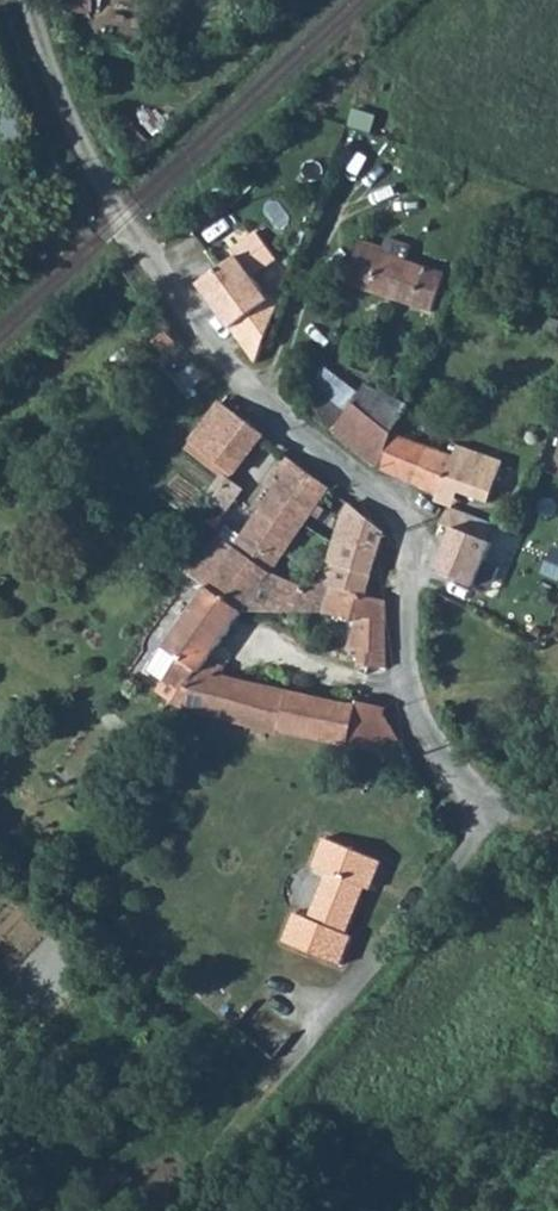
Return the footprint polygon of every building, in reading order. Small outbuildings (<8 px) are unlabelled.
[(251,361),(275,309),(254,278),(274,261),(252,231),(229,248),(235,256),(194,284),(251,361)] [(410,245),(386,238),(382,247),(359,240),(345,284),(431,311),(444,271),(406,259),(410,245)] [(327,370),(318,389),(347,412),(358,395),(327,370)] [(318,389),(306,410),(375,467),(391,431),(395,422),(404,403),(366,382),(358,395),(347,412),(318,389)] [(186,446),(235,478),(269,428),(220,395),(186,446)] [(391,431),(375,467),(414,484),(430,446),(391,431)] [(430,446),(414,484),(434,493),(439,484),(458,491),(487,500),(501,459),(457,445),(454,455),(430,446)] [(235,547),(207,586),(242,610),(270,572),(287,548),(328,485),(286,455),(279,467),(287,473),(235,547)] [(434,493),(433,499),(447,504),(452,505),(453,506),(458,491),(439,484),(434,493)] [(494,521),(452,505),(447,520),(456,524),(439,567),(478,584),(496,539),(489,536),(494,521)] [(351,507),(329,585),(365,594),(382,530),(351,507)] [(235,547),(219,535),(190,575),(206,587),(207,586),(235,547)] [(242,610),(320,611),(329,585),(298,592),(270,572),(242,610)] [(329,585),(320,611),(354,619),(347,648),(359,650),(358,661),(384,666),(383,598),(365,594),(329,585)] [(206,587),(164,648),(194,670),(198,671),(242,610),(207,586),(206,587)] [(194,670),(171,702),(272,731),(349,744),(358,703),(198,671),(194,670)] [(358,703),(349,744),(411,758),(384,718),(384,705),(359,699),(358,703)] [(296,910),(283,940),(341,964),(353,934),(347,931),(363,889),(371,891),(382,860),(325,837),(314,867),(326,872),(309,915),(296,910)]
